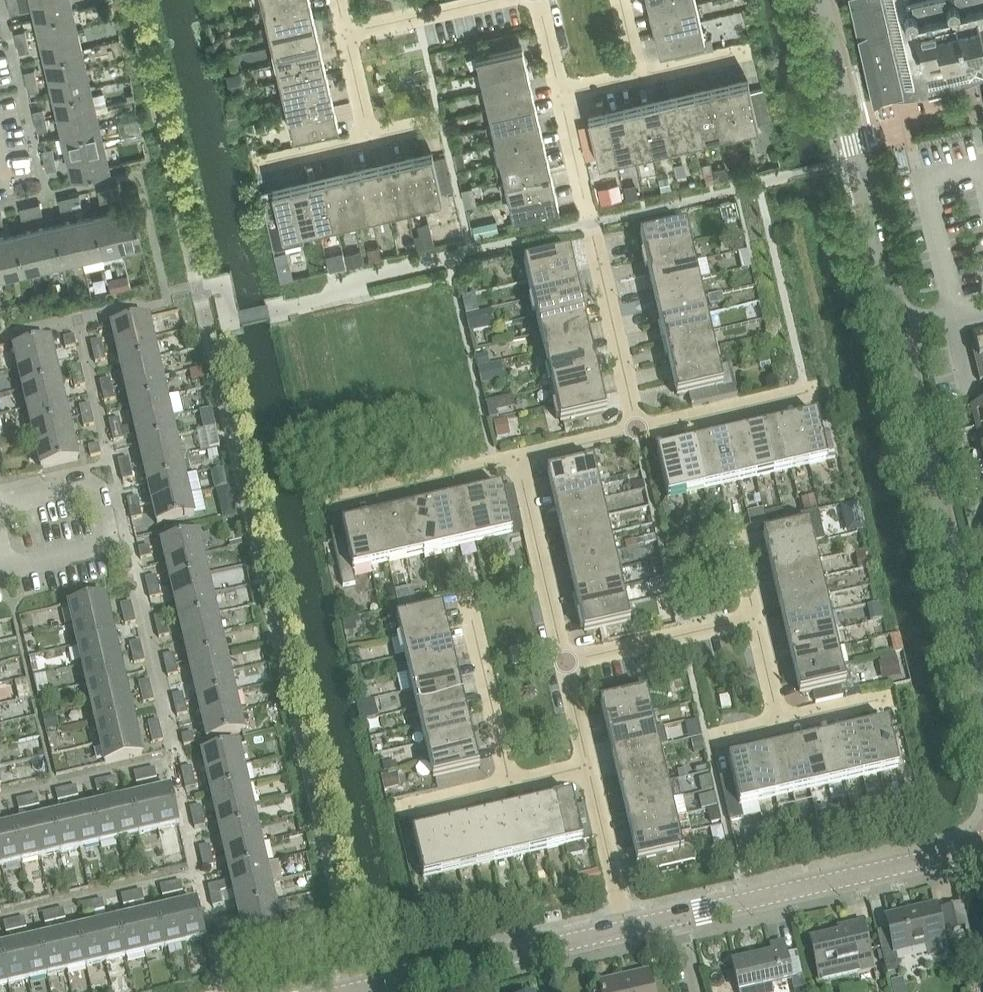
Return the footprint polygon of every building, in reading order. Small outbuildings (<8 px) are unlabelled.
[(20,0),(9,2),(12,13),(22,11),(20,0)] [(36,17),(73,9),(71,0),(32,0),(36,17)] [(265,10),(267,9),(307,0),(262,0),(265,10)] [(265,10),(269,28),(271,28),(313,18),(315,18),(311,0),(307,0),(267,9),(265,10)] [(651,13),(654,12),(696,3),(698,2),(697,0),(648,0),(651,13)] [(890,30),(883,0),(850,0),(858,37),(890,30)] [(907,3),(909,11),(907,12),(904,17),(906,26),(911,29),(913,29),(922,69),(931,67),(982,55),(982,0),(918,0),(907,3)] [(654,12),(651,13),(656,31),(658,30),(700,21),(702,20),(698,2),(696,3),(654,12)] [(41,37),(78,29),(73,9),(36,17),(41,37)] [(271,28),(269,28),(273,46),(275,45),(317,36),(319,35),(315,18),(313,18),(271,28)] [(658,30),(656,31),(660,49),(662,48),(673,46),(704,38),(706,38),(702,20),(700,21),(658,30)] [(45,57),(82,48),(78,29),(41,37),(45,57)] [(18,43),(28,41),(26,30),(16,33),(18,43)] [(893,45),(890,30),(858,37),(873,101),(885,98),(885,96),(902,84),(900,75),(893,45)] [(275,45),(273,46),(277,63),(279,63),(321,53),(323,53),(319,35),(317,36),(275,45)] [(486,39),(489,53),(509,48),(506,35),(486,39)] [(28,41),(18,43),(21,53),(31,51),(28,41)] [(479,55),(477,56),(481,74),(483,73),(524,64),(527,63),(523,45),(520,46),(479,55)] [(50,76),(87,68),(82,48),(45,57),(50,76)] [(279,63),(277,63),(281,81),(283,80),(325,71),(327,70),(323,53),(321,53),(279,63)] [(483,73),(481,74),(485,91),(487,91),(528,81),(531,81),(527,63),(524,64),(483,73)] [(55,96),(92,88),(87,68),(50,76),(55,96)] [(27,82),(38,80),(36,70),(25,72),(27,82)] [(283,80),(281,81),(285,98),(287,98),(329,88),(331,88),(327,70),(325,71),(283,80)] [(234,73),(227,75),(231,92),(238,91),(244,89),(240,72),(234,73)] [(748,79),(730,83),(730,86),(740,127),(740,129),(759,125),(758,123),(751,89),(749,81),(748,79)] [(38,80),(27,82),(30,93),(40,90),(38,80)] [(487,91),(485,91),(489,109),(491,109),(533,99),(535,99),(531,81),(528,81),(487,91)] [(730,83),(712,87),(713,90),(722,131),(723,133),(740,129),(740,127),(730,86),(730,83)] [(712,87),(695,91),(695,94),(705,135),(705,137),(723,133),(722,131),(713,90),(712,87)] [(59,116),(96,107),(95,102),(92,88),(55,96),(59,116)] [(287,98),(285,98),(289,116),(291,115),(333,106),(335,105),(331,88),(329,88),(287,98)] [(355,89),(342,89),(343,112),(356,111),(355,89)] [(695,91),(677,95),(678,98),(687,139),(688,141),(705,137),(705,135),(695,94),(695,91)] [(677,95),(660,99),(660,102),(670,143),(670,145),(688,141),(687,139),(678,98),(677,95)] [(491,109),(489,109),(493,127),(495,126),(537,117),(539,116),(535,99),(533,99),(491,109)] [(660,99),(642,103),(642,106),(652,147),(652,149),(670,145),(670,143),(660,102),(660,99)] [(642,103),(624,107),(625,110),(634,151),(635,153),(652,149),(652,147),(642,106),(642,103)] [(107,105),(96,107),(98,113),(109,111),(108,105),(107,105)] [(291,115),(289,116),(293,135),(296,134),(300,133),(325,127),(337,125),(339,124),(335,105),(333,106),(291,115)] [(96,107),(59,116),(64,135),(101,127),(98,113),(96,107)] [(624,107),(607,111),(607,114),(617,155),(617,157),(635,153),(634,151),(625,110),(624,107)] [(36,121),(46,119),(44,108),(34,111),(36,121)] [(228,111),(227,111),(229,123),(231,123),(238,122),(236,109),(228,111)] [(607,111),(588,116),(589,118),(590,123),(597,155),(598,159),(599,162),(617,157),(617,155),(607,114),(607,111)] [(495,126),(493,127),(497,144),(499,144),(541,134),(543,134),(539,116),(537,117),(495,126)] [(139,118),(119,123),(124,141),(143,137),(139,118)] [(46,119),(36,121),(39,131),(49,129),(46,119)] [(68,155),(105,147),(101,127),(64,135),(68,155)] [(325,127),(300,133),(302,144),(327,138),(325,127)] [(499,144),(497,144),(501,162),(503,161),(545,152),(547,151),(543,134),(541,134),(499,144)] [(68,155),(73,175),(110,167),(105,147),(68,155)] [(46,161),(56,158),(53,148),(43,150),(46,161)] [(433,151),(414,155),(415,158),(424,199),(425,201),(443,197),(443,195),(442,192),(434,158),(433,153),(433,151)] [(503,161),(501,162),(505,179),(507,179),(549,169),(551,169),(547,151),(545,152),(503,161)] [(463,152),(454,154),(457,167),(466,165),(463,152)] [(414,155),(397,159),(397,162),(407,203),(407,205),(425,201),(424,199),(415,158),(414,155)] [(445,155),(434,158),(442,192),(453,190),(445,155)] [(56,158),(46,161),(48,171),(58,169),(56,158)] [(397,159),(379,164),(380,166),(389,207),(390,209),(407,205),(407,203),(397,162),(397,159)] [(684,163),(675,164),(677,176),(686,174),(684,163)] [(379,164),(362,168),(362,170),(372,211),(373,213),(390,209),(389,207),(380,166),(379,164)] [(727,166),(713,169),(716,180),(730,177),(727,166)] [(362,168),(344,172),(345,174),(354,215),(355,217),(357,225),(374,221),(373,213),(372,211),(362,170),(362,168)] [(465,169),(458,171),(460,180),(467,179),(465,169)] [(507,179),(505,179),(509,197),(511,196),(553,186),(555,186),(551,169),(549,169),(507,179)] [(344,172),(327,176),(327,178),(337,219),(337,222),(355,217),(354,215),(345,174),(344,172)] [(713,182),(714,182),(712,173),(704,174),(706,183),(713,182)] [(327,176),(309,180),(309,182),(319,223),(320,226),(337,222),(337,219),(327,178),(327,176)] [(668,177),(660,178),(662,190),(671,188),(668,177)] [(309,180),(291,184),(292,186),(301,227),(302,230),(320,226),(319,223),(309,182),(309,180)] [(277,202),(265,205),(275,248),(305,241),(302,230),(301,227),(292,186),(291,184),(273,188),(274,190),(277,202)] [(619,184),(599,189),(602,203),(622,199),(619,184)] [(636,184),(624,187),(627,200),(639,197),(636,184)] [(108,187),(111,197),(121,195),(119,185),(108,187)] [(475,196),(472,186),(462,189),(464,199),(475,196)] [(511,196),(509,197),(513,215),(516,215),(557,205),(559,205),(555,186),(553,186),(511,196)] [(111,197),(108,187),(98,189),(100,199),(111,197)] [(69,196),(72,207),(82,204),(80,194),(69,196)] [(72,207),(69,196),(59,199),(62,209),(72,207)] [(28,206),(30,216),(42,213),(40,203),(28,206)] [(30,216),(28,206),(16,209),(18,219),(30,216)] [(134,206),(114,211),(123,248),(143,243),(134,206)] [(95,215),(103,252),(123,248),(114,211),(95,215)] [(681,212),(664,216),(665,222),(683,218),(681,212)] [(103,252),(95,215),(75,220),(83,257),(103,252)] [(83,257),(75,220),(55,224),(64,261),(83,257)] [(496,221),(473,225),(475,236),(499,231),(496,221)] [(64,261),(55,224),(36,229),(44,266),(64,261)] [(643,237),(640,237),(645,256),(647,255),(689,246),(691,245),(687,226),(685,227),(667,231),(643,237)] [(44,266),(36,229),(16,233),(24,271),(44,266)] [(430,231),(415,234),(418,249),(418,250),(424,248),(428,247),(434,246),(434,245),(430,231)] [(16,233),(0,237),(0,254),(5,275),(24,271),(16,233)] [(415,240),(406,243),(408,251),(417,249),(415,240)] [(647,255),(645,256),(649,273),(651,273),(693,263),(695,263),(691,245),(689,246),(647,255)] [(379,246),(368,249),(370,260),(381,258),(381,257),(379,246)] [(530,249),(524,251),(527,263),(533,262),(530,249)] [(360,250),(345,254),(348,265),(348,266),(358,264),(363,263),(363,262),(360,250)] [(748,251),(738,253),(742,270),(752,268),(748,251)] [(329,270),(334,269),(347,266),(343,252),(326,256),(329,270)] [(527,263),(525,264),(529,282),(532,282),(573,272),(575,272),(571,253),(569,254),(558,256),(533,262),(527,263)] [(651,273),(649,273),(653,291),(655,290),(697,281),(699,280),(695,263),(693,263),(651,273)] [(532,282),(529,282),(533,300),(536,299),(577,290),(579,289),(575,272),(573,272),(532,282)] [(127,274),(109,278),(112,291),(130,287),(127,274)] [(697,281),(655,290),(659,308),(701,298),(697,281)] [(536,299),(533,300),(537,317),(540,317),(581,307),(583,307),(579,289),(577,290),(536,299)] [(722,293),(708,296),(710,305),(724,302),(722,293)] [(659,308),(657,308),(661,326),(663,325),(705,316),(707,315),(703,298),(701,298),(659,308)] [(477,304),(465,306),(467,314),(478,311),(477,304)] [(540,317),(537,317),(541,335),(544,334),(585,325),(587,324),(583,307),(581,307),(540,317)] [(489,311),(467,316),(470,330),(492,325),(489,311)] [(663,325),(661,326),(665,343),(667,343),(709,333),(711,332),(707,315),(705,316),(663,325)] [(113,327),(117,347),(154,338),(149,318),(113,327)] [(544,334),(541,335),(545,352),(548,352),(589,343),(591,342),(587,324),(585,325),(544,334)] [(973,333),(976,346),(972,346),(976,360),(981,359),(982,369),(982,331),(973,333)] [(667,343),(665,343),(669,361),(671,360),(713,351),(716,350),(711,332),(709,333),(667,343)] [(74,335),(64,338),(66,349),(76,346),(74,335)] [(117,347),(122,366),(158,358),(154,338),(117,347)] [(94,352),(103,350),(101,340),(92,342),(94,352)] [(14,349),(19,369),(56,361),(51,341),(14,349)] [(548,352),(545,352),(549,370),(552,369),(593,360),(595,359),(591,342),(589,343),(548,352)] [(103,350),(94,352),(96,362),(106,360),(103,350)] [(671,360),(669,361),(673,378),(675,378),(717,368),(720,367),(716,350),(713,351),(671,360)] [(487,353),(476,356),(479,366),(489,363),(487,353)] [(122,366),(126,386),(163,378),(158,358),(122,366)] [(552,369),(549,370),(553,387),(556,387),(597,377),(599,377),(595,359),(593,360),(552,369)] [(770,359),(760,361),(761,368),(771,366),(770,359)] [(19,369),(24,389),(61,380),(56,361),(19,369)] [(73,378),(83,375),(80,365),(71,367),(73,378)] [(493,365),(479,368),(483,383),(496,380),(493,365)] [(675,378),(673,378),(677,397),(680,397),(689,394),(692,406),(738,395),(731,365),(720,367),(717,368),(675,378)] [(83,375),(73,378),(75,388),(85,386),(83,375)] [(556,387),(553,387),(557,405),(560,405),(601,395),(603,395),(599,377),(597,377),(556,387)] [(126,386),(131,406),(167,397),(163,378),(126,386)] [(103,391),(112,389),(109,379),(100,381),(103,391)] [(24,389),(28,409),(65,400),(61,380),(24,389)] [(494,402),(519,396),(516,383),(491,389),(494,402)] [(112,389),(103,391),(105,402),(114,400),(112,389)] [(560,405),(557,405),(561,423),(564,423),(605,413),(607,413),(603,395),(601,395),(560,405)] [(131,406),(135,425),(172,417),(167,397),(131,406)] [(198,416),(214,415),(213,399),(196,400),(198,416)] [(28,409),(33,428),(70,420),(65,400),(28,409)] [(489,413),(496,412),(494,401),(486,402),(489,413)] [(977,427),(981,448),(982,448),(982,402),(971,405),(977,427)] [(82,417),(92,415),(90,404),(80,406),(82,417)] [(92,415),(82,417),(84,428),(95,425),(92,415)] [(817,416),(799,420),(799,423),(809,464),(810,467),(828,463),(828,460),(827,459),(821,431),(818,418),(817,416)] [(135,425),(140,445),(176,436),(172,417),(135,425)] [(112,431),(121,429),(119,419),(110,421),(112,431)] [(506,419),(494,422),(498,437),(509,434),(506,419)] [(74,439),(70,420),(33,428),(37,448),(74,439)] [(799,420),(781,424),(782,427),(792,468),(792,471),(810,467),(809,464),(799,423),(799,420)] [(781,424),(764,428),(764,431),(774,473),(774,475),(792,471),(792,468),(782,427),(781,424)] [(216,428),(206,430),(211,449),(220,447),(216,428)] [(764,428),(747,432),(747,435),(757,477),(757,479),(774,475),(774,473),(764,431),(764,428)] [(121,429),(112,431),(114,440),(123,438),(121,429)] [(829,430),(821,431),(827,459),(835,457),(829,430)] [(747,432),(729,437),(729,439),(739,481),(739,483),(757,479),(757,477),(747,435),(747,432)] [(140,445),(144,464),(181,456),(176,436),(140,445)] [(729,437),(711,441),(712,443),(721,485),(722,487),(739,483),(739,481),(729,439),(729,437)] [(74,439),(37,448),(42,468),(79,459),(74,439)] [(711,441),(694,445),(694,447),(704,489),(704,491),(722,487),(721,485),(712,443),(711,441)] [(91,457),(101,454),(99,444),(88,446),(91,457)] [(694,445),(676,449),(677,451),(686,493),(687,495),(704,491),(704,489),(694,447),(694,445)] [(217,449),(208,451),(210,458),(219,456),(217,449)] [(676,449),(658,453),(658,455),(668,497),(668,499),(687,495),(686,493),(677,451),(676,449)] [(551,473),(549,474),(553,492),(555,492),(596,482),(599,482),(595,463),(592,464),(590,452),(560,459),(562,471),(551,473)] [(144,464),(149,484),(185,476),(181,456),(144,464)] [(121,470),(130,468),(128,458),(119,460),(121,470)] [(130,468),(121,470),(123,480),(132,478),(130,468)] [(225,469),(212,472),(216,489),(229,486),(225,469)] [(190,495),(185,476),(149,484),(153,504),(190,495)] [(555,492),(553,492),(557,510),(559,509),(600,500),(603,499),(599,482),(596,482),(555,492)] [(502,489),(484,493),(485,495),(494,537),(495,539),(513,535),(512,533),(509,521),(503,491),(502,489)] [(484,493),(466,497),(467,499),(476,541),(477,543),(495,539),(494,537),(485,495),(484,493)] [(195,515),(190,495),(153,504),(158,524),(195,515)] [(813,495),(800,498),(803,512),(816,508),(813,495)] [(130,509),(139,507),(137,497),(128,499),(130,509)] [(466,497),(449,501),(449,503),(459,545),(459,547),(477,543),(476,541),(467,499),(466,497)] [(559,509),(557,510),(561,528),(563,527),(604,518),(607,517),(603,499),(600,500),(559,509)] [(449,501),(431,505),(432,507),(441,549),(442,551),(459,547),(459,545),(449,503),(449,501)] [(858,503),(841,507),(843,515),(859,511),(858,503)] [(431,505),(414,509),(414,511),(424,553),(424,555),(442,551),(441,549),(432,507),(431,505)] [(139,507),(130,509),(133,520),(141,517),(139,507)] [(233,507),(222,510),(224,518),(235,515),(233,507)] [(414,509),(396,513),(397,515),(406,557),(407,559),(424,555),(424,553),(414,511),(414,509)] [(764,509),(747,513),(750,526),(767,522),(764,509)] [(782,509),(765,513),(768,522),(784,518),(782,509)] [(766,535),(764,535),(768,554),(770,553),(811,544),(814,543),(825,541),(818,511),(804,514),(773,521),(776,533),(766,535)] [(396,513),(379,517),(380,519),(389,561),(390,563),(407,559),(406,557),(397,515),(396,513)] [(379,517),(361,521),(362,523),(371,565),(372,567),(390,563),(389,561),(380,519),(379,517)] [(563,527),(561,528),(565,545),(567,545),(609,535),(611,535),(607,517),(604,518),(563,527)] [(742,518),(730,521),(731,529),(744,526),(742,518)] [(703,520),(694,522),(696,530),(705,529),(703,520)] [(346,538),(334,541),(344,586),(356,584),(354,572),(372,567),(371,565),(362,523),(361,521),(343,525),(344,528),(346,538)] [(162,542),(167,563),(203,554),(199,534),(162,542)] [(567,545),(565,545),(569,563),(571,562),(613,553),(615,552),(611,535),(609,535),(567,545)] [(240,537),(229,539),(230,547),(241,544),(240,537)] [(636,540),(625,543),(626,548),(638,546),(636,540)] [(624,541),(614,543),(616,551),(626,548),(625,543),(624,541)] [(770,553),(768,554),(772,572),(774,571),(815,562),(818,561),(814,543),(811,544),(770,553)] [(150,546),(139,548),(142,559),(152,556),(150,546)] [(658,548),(638,553),(640,562),(660,557),(658,548)] [(571,562),(569,563),(573,580),(575,580),(616,570),(619,570),(615,552),(613,553),(571,562)] [(208,574),(203,554),(167,563),(171,582),(208,574)] [(865,554),(856,556),(859,569),(865,568),(868,567),(865,554)] [(661,559),(651,561),(655,579),(665,577),(661,559)] [(774,571),(772,572),(776,589),(778,589),(819,579),(822,579),(818,561),(815,562),(774,571)] [(575,580),(573,580),(577,598),(579,597),(621,588),(623,587),(619,570),(616,570),(575,580)] [(213,593),(208,574),(171,582),(176,602),(213,593)] [(149,588),(159,586),(156,576),(146,578),(149,588)] [(504,578),(487,582),(489,595),(507,591),(504,578)] [(778,589),(776,589),(780,607),(782,606),(824,597),(826,596),(822,579),(819,579),(778,589)] [(159,586),(149,588),(151,598),(161,596),(159,586)] [(579,597),(577,598),(581,615),(583,615),(625,605),(627,605),(623,587),(621,588),(579,597)] [(176,602),(180,622),(217,613),(213,593),(176,602)] [(782,606),(780,607),(784,624),(786,624),(828,614),(830,614),(826,596),(824,597),(782,606)] [(69,606),(74,626),(111,617),(106,597),(69,606)] [(123,614),(133,612),(131,601),(121,604),(123,614)] [(428,601),(391,610),(393,620),(397,619),(401,638),(403,638),(446,628),(448,627),(444,608),(441,609),(430,612),(428,601)] [(583,615),(581,615),(585,634),(587,633),(593,632),(600,630),(629,624),(631,623),(627,605),(625,605),(583,615)] [(0,611),(0,625),(17,621),(14,608),(0,611)] [(133,612),(123,614),(125,624),(136,622),(133,612)] [(222,633),(217,613),(180,622),(185,641),(222,633)] [(157,627),(168,625),(165,614),(155,617),(157,627)] [(786,624),(784,624),(788,642),(790,641),(832,632),(834,631),(830,614),(828,614),(786,624)] [(74,626),(79,645),(115,637),(111,617),(74,626)] [(352,619),(343,620),(346,637),(358,635),(356,618),(352,619)] [(168,625),(157,627),(160,637),(170,635),(168,625)] [(403,638),(401,638),(405,656),(407,655),(450,645),(452,645),(448,627),(446,628),(403,638)] [(600,630),(593,632),(596,643),(602,642),(600,630)] [(790,641),(788,642),(792,659),(794,659),(836,649),(838,649),(834,631),(832,632),(790,641)] [(226,652),(222,633),(185,641),(190,661),(226,652)] [(79,645),(83,665),(120,656),(115,637),(79,645)] [(132,653),(142,651),(140,641),(130,643),(132,653)] [(407,655),(405,656),(409,673),(412,673),(454,663),(456,662),(452,645),(450,645),(407,655)] [(794,659),(792,659),(796,677),(798,676),(839,667),(842,666),(838,649),(836,649),(794,659)] [(142,651),(132,653),(134,664),(145,661),(142,651)] [(231,672),(226,652),(190,661),(194,680),(231,672)] [(166,666),(177,663),(174,653),(164,656),(166,666)] [(83,665),(88,685),(124,676),(120,656),(83,665)] [(880,662),(879,662),(883,680),(900,676),(896,658),(880,662)] [(412,673),(409,673),(413,691),(416,690),(458,680),(460,680),(456,662),(454,663),(412,673)] [(177,663),(166,666),(169,676),(179,673),(177,663)] [(798,676),(796,677),(800,695),(802,694),(814,692),(816,703),(843,697),(843,696),(841,686),(844,685),(846,684),(842,666),(839,667),(798,676)] [(236,691),(231,672),(194,680),(199,700),(236,691)] [(88,685),(92,704),(129,696),(124,676),(88,685)] [(141,692),(151,690),(149,680),(139,682),(141,692)] [(416,690),(413,691),(417,708),(420,708),(462,698),(464,697),(460,680),(458,680),(416,690)] [(904,687),(895,689),(898,701),(907,699),(904,687)] [(151,690),(141,692),(143,703),(154,700),(151,690)] [(236,691),(199,700),(203,720),(240,711),(236,691)] [(175,705),(186,703),(183,692),(173,695),(175,705)] [(603,703),(601,703),(605,723),(608,722),(649,713),(651,712),(647,693),(644,694),(603,703)] [(92,704),(97,724),(133,715),(129,696),(92,704)] [(420,708),(417,708),(421,726),(424,725),(466,715),(468,715),(464,697),(462,698),(420,708)] [(186,703),(175,705),(178,715),(188,713),(186,703)] [(240,711),(203,720),(208,740),(245,731),(240,711)] [(608,722),(605,723),(609,740),(612,739),(653,730),(655,729),(651,712),(649,713),(608,722)] [(55,713),(43,716),(46,729),(58,727),(55,713)] [(133,715),(97,724),(101,743),(138,735),(133,715)] [(424,725),(421,726),(426,743),(428,743),(470,733),(472,732),(468,715),(466,715),(424,725)] [(150,732),(161,730),(158,720),(148,722),(150,732)] [(889,724),(870,728),(871,731),(880,772),(881,774),(899,770),(899,767),(889,726),(889,724)] [(612,739),(609,740),(613,757),(616,757),(657,747),(659,747),(668,745),(664,727),(655,729),(653,730),(612,739)] [(870,728),(853,732),(853,734),(863,776),(864,778),(881,774),(880,772),(871,731),(870,728)] [(161,730),(150,732),(152,743),(163,741),(161,730)] [(700,730),(689,732),(691,739),(701,736),(702,736),(700,730)] [(193,732),(182,735),(185,745),(195,743),(193,732)] [(428,743),(426,743),(430,761),(432,760),(474,751),(477,750),(472,732),(470,733),(428,743)] [(853,732),(835,736),(836,739),(845,780),(846,782),(864,778),(863,776),(853,734),(853,732)] [(101,743),(106,763),(142,755),(138,735),(101,743)] [(835,736),(818,740),(818,743),(828,784),(828,786),(846,782),(845,780),(836,739),(835,736)] [(702,738),(692,741),(695,752),(705,750),(705,749),(702,738)] [(818,740),(800,744),(801,747),(810,788),(811,790),(828,786),(828,784),(818,743),(818,740)] [(207,773),(244,765),(239,744),(203,753),(207,773)] [(800,744),(783,748),(783,751),(793,792),(793,794),(811,790),(810,788),(801,747),(800,744)] [(616,757),(613,757),(617,775),(620,774),(661,765),(663,764),(659,747),(657,747),(616,757)] [(783,748),(765,752),(766,755),(775,796),(776,798),(793,794),(793,792),(783,751),(783,748)] [(432,760),(430,761),(434,779),(436,779),(478,769),(481,768),(477,750),(474,751),(432,760)] [(765,752),(748,757),(748,759),(758,800),(758,802),(776,798),(775,796),(766,755),(765,752)] [(721,778),(731,821),(744,818),(741,806),(758,802),(758,800),(748,759),(748,757),(729,761),(730,763),(733,775),(721,778)] [(384,765),(383,765),(385,771),(398,768),(397,762),(384,765)] [(620,774),(617,775),(621,792),(624,792),(665,782),(667,782),(663,764),(661,765),(620,774)] [(244,765),(207,773),(212,793),(248,784),(244,765)] [(184,779),(194,776),(192,766),(181,768),(184,779)] [(145,771),(147,782),(157,779),(155,768),(145,771)] [(687,769),(677,771),(679,777),(688,775),(687,769)] [(147,782),(145,771),(134,773),(137,784),(147,782)] [(388,775),(382,777),(385,789),(390,787),(401,785),(398,773),(388,775)] [(711,775),(699,778),(701,790),(713,787),(711,775)] [(194,776),(184,779),(186,789),(196,786),(194,776)] [(106,780),(108,790),(119,788),(116,777),(106,780)] [(108,790),(106,780),(96,782),(98,793),(108,790)] [(624,792),(621,792),(625,810),(628,809),(669,800),(671,799),(667,782),(665,782),(624,792)] [(248,784),(212,793),(216,812),(253,804),(248,784)] [(67,789),(70,799),(80,797),(77,786),(67,789)] [(171,788),(151,793),(159,830),(180,825),(171,788)] [(70,799),(67,789),(57,791),(59,802),(70,799)] [(159,830),(151,793),(131,798),(140,834),(159,830)] [(715,793),(699,797),(702,808),(717,805),(718,805),(715,793)] [(28,798),(30,808),(40,806),(38,795),(28,798)] [(573,796),(554,800),(555,803),(564,844),(565,846),(567,856),(585,852),(583,842),(594,840),(586,805),(576,807),(574,798),(573,796)] [(30,808),(28,798),(18,800),(20,810),(30,808)] [(112,802),(120,839),(140,834),(131,798),(112,802)] [(628,809),(625,810),(629,827),(632,827),(673,817),(675,817),(671,799),(669,800),(628,809)] [(554,800),(537,804),(538,807),(547,848),(548,850),(565,846),(564,844),(555,803),(554,800)] [(92,807),(101,843),(120,839),(112,802),(92,807)] [(253,804),(216,812),(221,832),(257,823),(253,804)] [(537,804),(520,808),(520,811),(530,852),(530,854),(548,850),(547,848),(538,807),(537,804)] [(193,818),(203,815),(201,805),(190,807),(193,818)] [(73,811),(81,848),(101,843),(92,807),(73,811)] [(520,808),(502,812),(503,815),(512,856),(513,858),(530,854),(530,852),(520,811),(520,808)] [(719,808),(708,810),(711,823),(722,821),(719,808)] [(53,816),(61,852),(81,848),(73,811),(53,816)] [(502,812),(484,817),(485,819),(494,860),(495,863),(513,858),(512,856),(503,815),(502,812)] [(203,815),(193,818),(195,828),(205,825),(203,815)] [(33,820),(42,857),(61,852),(53,816),(33,820)] [(852,816),(841,819),(842,826),(854,824),(852,816)] [(484,817),(467,820),(468,823),(477,864),(478,867),(495,863),(494,860),(485,819),(484,817)] [(632,827),(629,827),(633,845),(636,844),(677,835),(679,834),(675,817),(673,817),(632,827)] [(42,857),(33,820),(14,825),(22,861),(42,857)] [(467,820),(449,825),(450,827),(459,868),(460,871),(478,867),(477,864),(468,823),(467,820)] [(225,851),(262,843),(257,823),(221,832),(225,851)] [(0,828),(0,854),(3,866),(22,861),(14,825),(0,828)] [(449,825),(432,829),(433,831),(442,872),(443,875),(460,871),(459,868),(450,827),(449,825)] [(432,829),(414,833),(414,835),(424,877),(424,879),(443,875),(442,872),(433,831),(432,829)] [(636,844),(633,845),(638,864),(639,863),(640,863),(659,859),(662,870),(693,863),(694,858),(693,855),(691,851),(688,849),(684,849),(682,849),(682,847),(679,834),(677,835),(636,844)] [(262,843),(225,851),(230,871),(266,862),(262,843)] [(202,857),(212,855),(210,844),(199,847),(202,857)] [(212,855),(202,857),(204,867),(214,865),(212,855)] [(234,891),(271,882),(266,862),(230,871),(234,891)] [(599,870),(578,875),(580,885),(601,880),(599,870)] [(171,884),(173,894),(184,891),(181,881),(171,884)] [(227,882),(219,883),(221,892),(229,890),(227,882)] [(239,910),(275,902),(271,882),(234,891),(239,910)] [(211,896),(221,894),(221,892),(219,883),(208,886),(211,896)] [(173,894),(171,884),(161,886),(163,896),(173,894)] [(132,893),(134,903),(145,901),(142,890),(132,893)] [(134,903),(132,893),(122,895),(124,905),(134,903)] [(221,894),(211,896),(213,906),(223,904),(221,894)] [(516,896),(503,898),(505,906),(517,903),(516,896)] [(93,902),(95,912),(105,910),(103,899),(93,902)] [(95,912),(93,902),(83,904),(85,914),(95,912)] [(197,902),(176,906),(185,943),(205,938),(197,902)] [(275,902),(239,910),(243,930),(280,921),(275,902)] [(962,903),(942,908),(947,931),(964,926),(968,926),(962,903)] [(157,911),(165,947),(185,943),(176,906),(157,911)] [(877,932),(881,947),(887,973),(900,970),(895,952),(927,945),(929,955),(946,950),(936,906),(886,918),(889,929),(877,932)] [(54,911),(56,921),(66,919),(64,908),(54,911)] [(56,921),(54,911),(44,913),(46,924),(56,921)] [(165,947),(157,911),(137,915),(146,952),(165,947)] [(146,952),(137,915),(118,920),(126,956),(146,952)] [(15,920),(17,930),(28,928),(25,917),(15,920)] [(17,930),(15,920),(5,922),(7,933),(17,930)] [(126,956),(118,920),(98,924),(106,961),(126,956)] [(243,930),(248,950),(285,941),(280,921),(243,930)] [(220,935),(230,933),(228,922),(217,925),(220,935)] [(810,940),(817,969),(819,978),(873,965),(863,922),(849,926),(850,930),(810,940)] [(106,961),(98,924),(78,929),(87,965),(106,961)] [(87,965),(78,929),(59,933),(67,970),(87,965)] [(39,938),(48,974),(67,970),(59,933),(39,938)] [(230,933),(220,935),(222,945),(232,943),(230,933)] [(20,942),(28,979),(48,974),(39,938),(20,942)] [(0,947),(8,983),(28,979),(20,942),(0,947)] [(8,983),(0,947),(0,985),(8,983)] [(739,991),(774,991),(772,985),(792,980),(791,978),(786,954),(784,949),(732,961),(739,991)] [(797,951),(786,954),(791,978),(803,975),(797,951)] [(649,972),(599,983),(602,991),(653,991),(649,972)] [(803,975),(791,978),(792,980),(794,989),(806,986),(803,975)]
